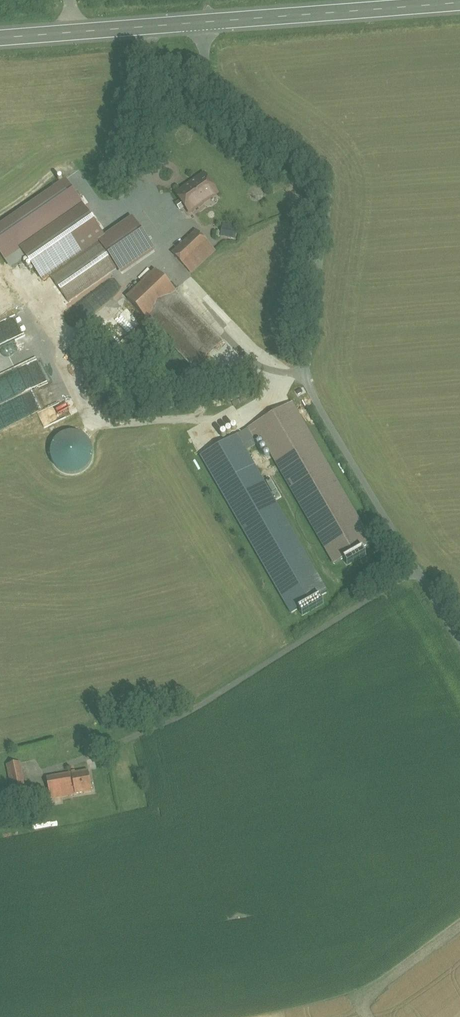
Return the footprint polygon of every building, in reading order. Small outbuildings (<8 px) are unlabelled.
[(204,175),(176,194),(190,213),(217,194),(204,175)] [(138,218),(130,206),(114,217),(121,226),(104,238),(99,241),(116,265),(153,239),(138,218)] [(83,207),(21,250),(43,281),(50,276),(99,241),(104,238),(83,207)] [(222,238),(237,240),(239,227),(224,225),(222,238)] [(196,232),(174,254),(190,271),(213,249),(196,232)] [(99,241),(50,276),(68,302),(118,268),(116,265),(99,241)] [(156,271),(127,299),(146,319),(175,291),(156,271)] [(183,283),(172,271),(165,278),(176,289),(183,283)] [(224,342),(175,291),(146,319),(194,370),(224,342)] [(372,543),(292,404),(248,429),(254,441),(261,437),(334,564),(344,559),(362,548),(372,543)] [(248,429),(237,435),(244,447),(254,441),(248,429)] [(91,467),(94,460),(95,453),(93,445),(90,439),(84,434),(77,432),(69,432),(62,434),(56,438),(52,444),(50,451),(51,458),(53,465),(58,471),(64,475),(71,476),(78,475),(85,472),(91,467)] [(327,592),(244,447),(237,435),(200,456),(291,613),(298,609),(320,596),(327,592)] [(362,548),(344,559),(347,565),(366,554),(362,548)] [(324,603),(320,596),(298,609),(302,616),(324,603)] [(20,762),(4,765),(11,802),(27,799),(20,762)] [(89,770),(73,773),(76,795),(93,792),(89,770)] [(73,773),(48,777),(52,799),(76,795),(73,773)]
